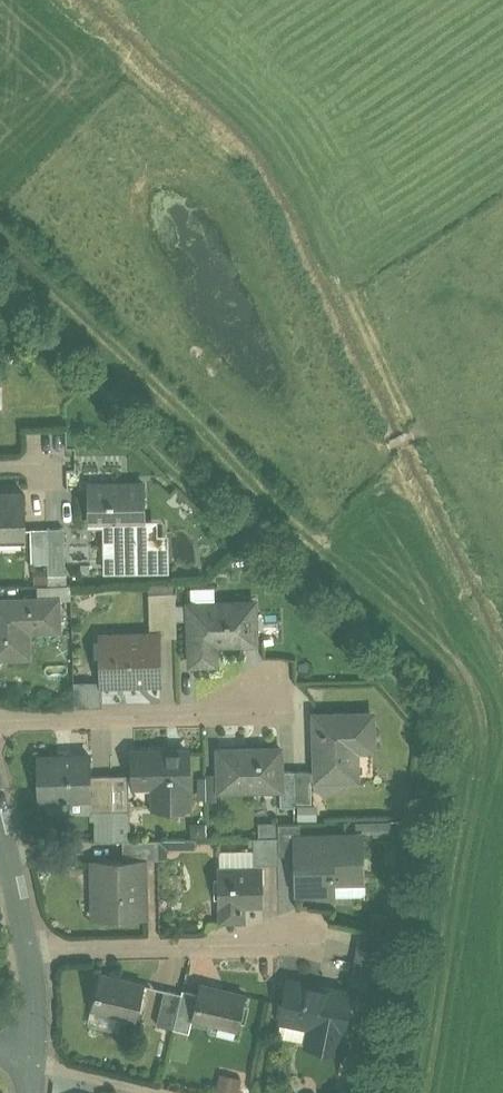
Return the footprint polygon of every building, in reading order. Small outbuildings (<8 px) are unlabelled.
[(146,484),(91,485),(91,523),(95,523),(107,523),(147,522),(147,521),(146,484)] [(27,533),(26,493),(0,494),(0,533),(27,533)] [(147,522),(107,523),(108,569),(169,569),(169,544),(149,545),(149,521),(147,521),(147,522)] [(50,526),(33,527),(34,561),(51,561),(50,526)] [(67,572),(66,526),(50,526),(51,561),(51,572),(67,572)] [(76,583),(39,584),(40,598),(62,597),(62,598),(76,597),(76,583)] [(180,635),(178,591),(152,592),(153,634),(161,634),(161,636),(180,635)] [(0,599),(0,656),(32,655),(31,624),(63,623),(62,598),(62,597),(40,598),(0,599)] [(257,600),(192,603),(194,663),(218,663),(217,639),(227,639),(228,642),(258,642),(257,600)] [(153,634),(104,636),(104,637),(104,682),(137,681),(137,680),(159,679),(159,680),(162,680),(161,636),(161,634),(153,634)] [(374,713),(318,715),(320,778),(357,776),(356,740),(374,739),(374,713)] [(258,749),(223,751),(223,749),(221,749),(222,789),(258,788),(258,786),(282,785),(282,788),(284,787),(283,770),(283,747),(258,748),(258,749)] [(169,753),(169,751),(135,751),(135,776),(155,776),(155,806),(189,806),(188,751),(186,751),(186,753),(169,753)] [(88,755),(39,757),(41,796),(88,794),(90,794),(89,773),(88,755)] [(315,802),(314,769),(296,770),(297,803),(315,802)] [(297,803),(296,770),(283,770),(284,787),(282,788),(283,806),(297,805),(297,803)] [(113,772),(89,773),(90,794),(88,794),(89,810),(115,809),(113,772)] [(129,772),(113,772),(115,809),(130,808),(129,772)] [(303,821),(281,821),(281,835),(281,854),(297,853),(297,837),(303,837),(303,821)] [(281,854),(281,835),(266,835),(267,863),(282,863),(281,854)] [(303,837),(297,837),(297,853),(298,891),(320,890),(320,894),(338,894),(337,880),(367,879),(366,835),(303,837)] [(223,848),(258,847),(258,837),(223,838),(223,848)] [(146,859),(94,861),(95,885),(106,885),(107,917),(149,916),(148,899),(145,899),(144,888),(148,888),(146,859)] [(263,869),(222,870),(223,903),(224,903),(225,917),(243,916),(243,903),(264,902),(263,869)] [(390,937),(362,930),(359,943),(388,950),(390,937)] [(388,950),(359,943),(356,955),(385,961),(388,950)] [(385,961),(356,955),(353,975),(382,980),(385,961)] [(146,985),(102,974),(94,1007),(138,1018),(146,985)] [(351,992),(291,980),(284,1017),(320,1024),(316,1042),(340,1047),(351,992)] [(248,993),(203,983),(201,992),(195,1016),(223,1023),(224,1017),(239,1020),(238,1026),(240,1026),(248,993)] [(184,993),(166,989),(158,1023),(176,1027),(184,993)] [(201,992),(185,989),(184,993),(176,1027),(192,1031),(195,1016),(201,992)] [(220,1092),(243,1092),(245,1075),(222,1072),(220,1092)]
